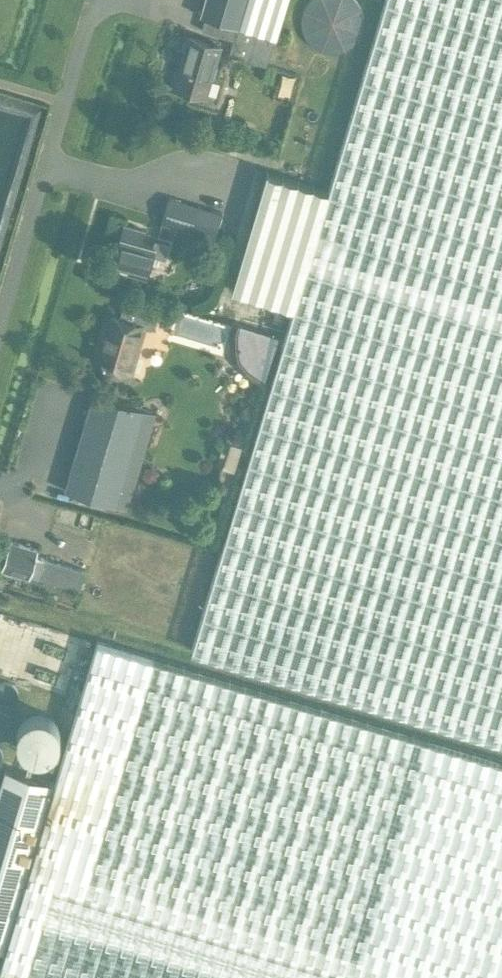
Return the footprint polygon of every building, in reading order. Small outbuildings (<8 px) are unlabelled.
[(328,192),(294,309),(192,649),(501,742),(501,0),(385,0),(328,192)] [(203,13),(207,14),(203,27),(237,37),(232,52),(267,62),(286,0),(207,0),(203,13)] [(208,95),(223,46),(192,36),(177,86),(208,95)] [(231,290),(294,309),(328,192),(266,173),(231,290)] [(194,227),(201,207),(170,197),(164,218),(194,227)] [(166,258),(171,244),(158,240),(156,244),(141,240),(144,230),(127,225),(116,260),(130,264),(129,269),(147,274),(153,254),(166,258)] [(130,370),(143,326),(151,329),(156,312),(124,303),(119,318),(112,316),(105,340),(102,340),(96,361),(130,370)] [(155,411),(94,393),(67,489),(127,506),(155,411)] [(10,541),(2,568),(5,569),(5,572),(15,575),(16,572),(80,590),(86,570),(38,555),(40,550),(13,542),(10,541)] [(97,642),(54,783),(4,951),(0,966),(0,977),(501,977),(501,763),(97,642)] [(54,783),(5,769),(0,786),(0,950),(4,951),(54,783)]
